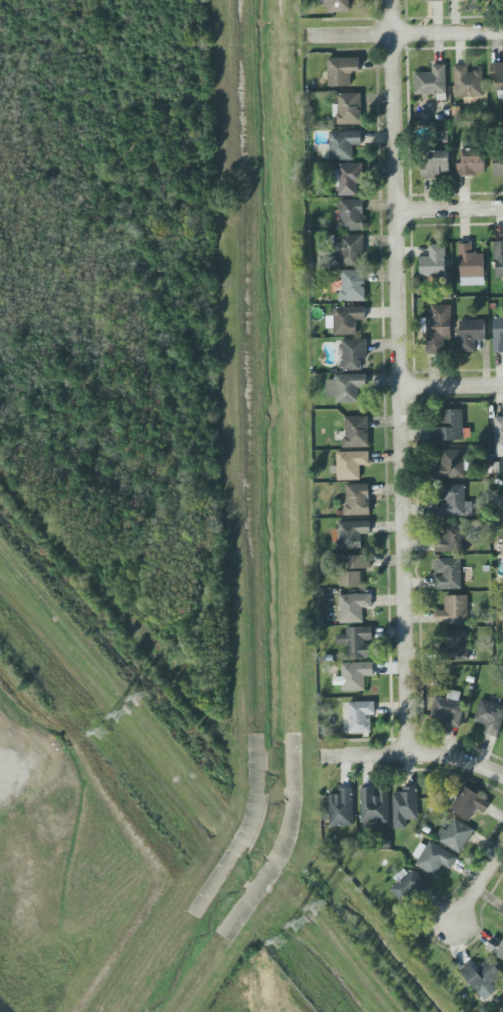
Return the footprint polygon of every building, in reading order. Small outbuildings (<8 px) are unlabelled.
[(327,12),(350,12),(350,0),(327,0),(327,12)] [(351,86),(351,73),(360,72),(360,57),(328,58),(328,86),(351,86)] [(491,63),(491,80),(496,79),(497,91),(502,91),(502,63),(491,63)] [(439,94),(439,99),(446,98),(445,64),(432,64),(432,72),(414,73),(415,95),(439,94)] [(483,96),(483,70),(468,71),(468,65),(454,65),(455,97),(483,96)] [(335,124),(362,124),(361,93),(338,93),(338,104),(334,104),(335,124)] [(448,130),(439,130),(439,143),(449,142),(448,130)] [(330,160),(354,159),(353,145),(362,145),(362,131),(329,131),(330,160)] [(457,175),(485,174),(484,149),(462,149),(462,163),(457,163),(457,175)] [(442,178),(442,173),(449,173),(450,151),(424,150),(423,177),(442,178)] [(493,157),(494,176),(502,175),(502,156),(493,157)] [(358,195),(357,183),(362,183),(362,163),(339,164),(340,195),(358,195)] [(364,229),(363,199),(339,199),(339,230),(364,229)] [(364,234),(340,235),(340,265),(358,265),(358,254),(364,254),(364,234)] [(460,285),(484,285),(483,252),(472,253),(472,241),(459,242),(460,285)] [(420,276),(446,275),(445,244),(429,244),(429,256),(420,256),(420,276)] [(341,301),(365,300),(364,270),(340,270),(341,301)] [(451,305),(432,305),(431,316),(426,316),(426,353),(443,354),(444,338),(451,338),(451,305)] [(327,328),(334,327),(334,335),(357,334),(356,320),(367,319),(366,306),(333,307),(333,315),(326,316),(327,328)] [(494,352),(502,352),(502,317),(493,317),(494,352)] [(475,352),(475,340),(485,340),(485,320),(460,320),(459,351),(475,352)] [(366,339),(343,339),(343,370),(361,370),(361,357),(367,357),(366,339)] [(335,402),(359,402),(358,387),(368,387),(367,374),(334,374),(334,379),(326,379),(327,396),(335,396),(335,402)] [(464,409),(442,409),(442,425),(433,425),(433,440),(463,440),(464,409)] [(368,415),(343,416),(344,448),(369,447),(368,415)] [(495,417),(496,455),(502,454),(502,417),(495,417)] [(465,477),(464,470),(468,470),(468,449),(441,449),(441,464),(435,464),(435,478),(465,477)] [(360,479),(360,465),(370,465),(369,451),(336,452),(336,459),(330,459),(330,480),(360,479)] [(369,483),(345,484),(346,515),(370,515),(369,483)] [(464,484),(445,485),(446,503),(436,503),(437,517),(466,515),(464,484)] [(362,549),(362,534),(371,534),(371,520),(338,521),(339,549),(362,549)] [(435,551),(466,552),(466,523),(443,523),(443,535),(435,535),(435,551)] [(342,556),(343,587),(361,586),(361,569),(370,568),(370,554),(342,556)] [(436,589),(461,588),(461,557),(439,558),(439,575),(435,575),(436,589)] [(372,593),(341,594),(341,622),(364,622),(364,608),(372,607),(372,593)] [(468,595),(444,595),(445,610),(436,610),(436,623),(468,623),(468,595)] [(373,641),(373,627),(346,627),(346,634),(338,634),(338,644),(347,644),(347,657),(369,658),(369,641),(373,641)] [(446,629),(447,660),(468,660),(467,629),(446,629)] [(342,691),(365,690),(364,676),(374,675),(373,661),(341,662),(342,676),(334,677),(334,685),(342,685),(342,691)] [(447,698),(436,695),(430,718),(460,725),(465,704),(458,702),(461,692),(449,689),(447,698)] [(484,733),(498,737),(502,718),(502,705),(480,699),(474,721),(487,724),(484,733)] [(349,733),(372,732),(371,701),(348,701),(349,733)] [(491,802),(464,785),(449,809),(469,821),(477,808),(484,813),(491,802)] [(393,792),(394,829),(406,828),(406,820),(418,819),(417,786),(403,787),(403,792),(393,792)] [(329,794),(330,826),(353,825),(352,787),(339,787),(339,793),(329,794)] [(362,823),(388,822),(387,787),(361,788),(362,823)] [(442,836),(439,841),(460,854),(474,829),(451,816),(440,835),(442,836)] [(442,864),(450,869),(457,857),(430,841),(426,846),(420,843),(411,859),(436,874),(442,864)] [(429,888),(412,865),(395,878),(398,883),(390,888),(403,906),(429,888)] [(493,936),(486,949),(502,959),(502,942),(493,936)] [(471,960),(459,970),(485,1001),(499,989),(493,983),(502,974),(489,958),(477,968),(471,960)]
